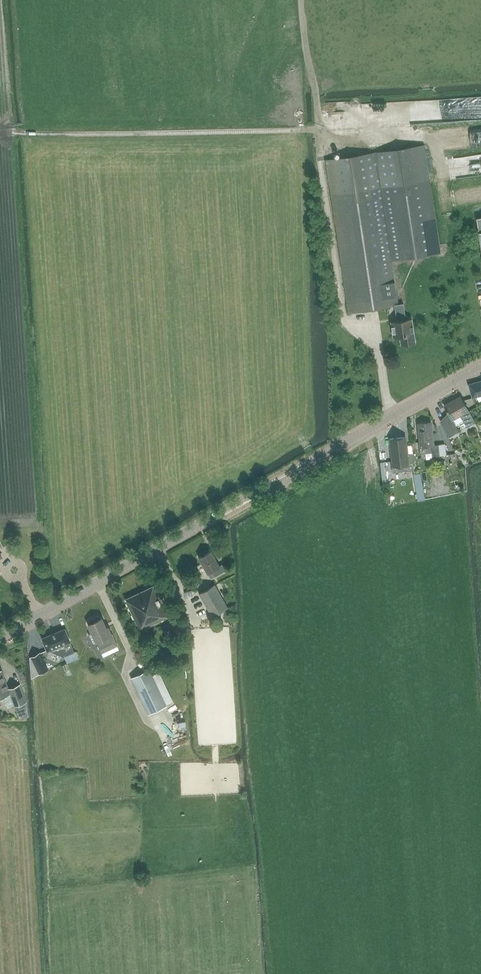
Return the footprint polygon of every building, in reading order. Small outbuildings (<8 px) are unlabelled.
[(448,92),(448,112),(480,111),(480,91),(448,92)] [(430,180),(429,181),(424,144),(327,159),(332,195),(331,195),(349,312),(395,305),(397,321),(391,322),(393,337),(400,335),(401,344),(415,342),(412,318),(406,319),(404,303),(398,304),(392,260),(441,253),(430,180)] [(480,395),(480,381),(469,384),(473,397),(480,395)] [(448,420),(442,424),(449,437),(459,431),(456,425),(464,421),(467,426),(475,422),(461,396),(444,405),(449,413),(445,416),(448,420)] [(418,423),(420,444),(419,444),(419,452),(422,452),(422,453),(432,452),(432,456),(446,454),(444,443),(434,445),(431,422),(418,423)] [(404,471),(414,470),(413,460),(408,461),(405,437),(392,438),(395,464),(403,463),(404,471)] [(215,576),(226,570),(222,564),(220,566),(211,551),(199,558),(208,573),(212,571),(215,576)] [(140,630),(170,616),(155,585),(125,599),(140,630)] [(213,616),(228,607),(215,585),(199,594),(213,616)] [(100,649),(106,646),(113,643),(110,635),(112,634),(108,626),(106,627),(102,618),(100,619),(99,617),(97,616),(89,620),(89,622),(90,624),(88,624),(92,632),(90,633),(89,635),(92,641),(94,642),(97,642),(100,649)] [(47,651),(50,650),(63,655),(63,656),(75,652),(70,641),(71,641),(65,628),(42,638),(47,651)] [(138,655),(149,657),(150,649),(139,647),(138,655)] [(40,674),(48,669),(40,652),(31,656),(40,674)] [(150,669),(131,678),(148,714),(167,705),(150,669)] [(4,696),(10,693),(15,706),(27,702),(20,684),(8,688),(2,671),(0,671),(0,697),(4,696)] [(169,737),(165,739),(169,747),(173,744),(169,737)]
